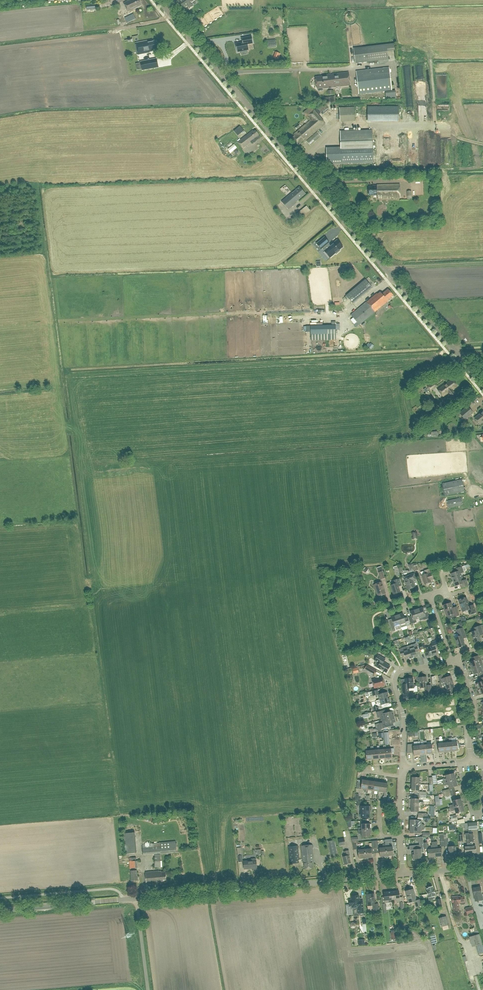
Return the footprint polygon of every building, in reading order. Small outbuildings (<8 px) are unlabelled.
[(141,5),(139,0),(133,0),(132,0),(131,0),(124,3),(127,11),(141,5)] [(191,3),(195,0),(181,0),(179,2),(184,8),(191,3)] [(242,44),(235,46),(237,54),(249,52),(248,46),(253,45),(251,38),(241,40),(242,44)] [(276,47),(276,46),(275,39),(267,40),(268,48),(276,47)] [(151,40),(135,43),(138,55),(150,52),(149,51),(157,49),(156,41),(151,42),(151,40)] [(354,48),(355,63),(388,60),(386,45),(354,48)] [(157,59),(141,62),(142,70),(158,67),(157,59)] [(356,71),(359,94),(391,90),(389,68),(356,71)] [(323,89),(330,88),(331,88),(336,88),(336,87),(340,86),(340,87),(350,86),(349,72),(332,74),(332,75),(331,75),(331,74),(324,75),(324,76),(315,77),(317,88),(318,88),(318,91),(323,90),(322,88),(323,88),(323,89)] [(328,121),(317,109),(314,110),(310,107),(303,113),(310,121),(294,134),(295,135),(293,137),(298,144),(303,141),(304,142),(328,121)] [(340,108),(341,120),(354,119),(354,107),(340,108)] [(367,107),(367,119),(398,119),(398,107),(367,107)] [(238,136),(244,131),(240,126),(234,131),(238,136)] [(253,130),(240,140),(239,139),(237,141),(238,142),(243,148),(251,142),(252,144),(260,137),(258,135),(255,130),(254,132),(253,130)] [(326,149),(327,164),(373,163),(372,130),(340,131),(341,148),(326,149)] [(321,137),(317,132),(306,141),(310,146),(321,137)] [(230,153),(237,148),(234,145),(228,149),(230,153)] [(400,198),(399,184),(377,185),(377,186),(369,187),(369,195),(377,195),(377,198),(400,198)] [(297,203),(296,202),(305,194),(299,187),(292,193),(282,201),(289,210),(297,203)] [(303,216),(310,211),(306,206),(299,212),(303,216)] [(328,243),(329,243),(324,237),(317,244),(321,249),(322,248),(324,250),(324,251),(330,257),(343,247),(337,240),(330,246),(328,243)] [(346,296),(353,304),(372,288),(365,280),(346,296)] [(351,315),(359,325),(388,301),(387,300),(393,295),(388,289),(382,294),(380,292),(378,294),(377,293),(351,315)] [(311,340),(336,340),(336,326),(311,326),(311,340)] [(452,390),(457,386),(452,379),(437,390),(443,397),(448,393),(450,396),(453,400),(456,398),(458,397),(452,390)] [(427,387),(430,392),(438,386),(434,381),(427,387)] [(459,413),(465,420),(473,413),(468,406),(459,413)] [(482,411),(474,418),(479,424),(482,421),(482,412),(482,411)] [(464,492),(464,487),(463,485),(462,479),(442,483),(445,496),(464,492)] [(461,498),(446,501),(448,508),(463,505),(461,498)] [(456,569),(457,572),(450,574),(452,580),(462,577),(461,573),(463,572),(462,567),(456,569)] [(430,583),(430,582),(429,580),(433,579),(429,569),(424,571),(420,572),(422,576),(421,576),(424,584),(427,583),(427,584),(428,585),(429,584),(430,583)] [(414,573),(407,576),(408,578),(404,579),(408,590),(415,587),(413,581),(416,579),(414,573)] [(462,577),(452,580),(455,586),(460,584),(461,587),(468,585),(466,579),(463,580),(462,577)] [(393,581),(394,584),(390,585),(394,594),(400,592),(398,586),(401,585),(399,579),(393,581)] [(382,582),(373,585),(375,590),(376,590),(378,596),(386,593),(382,582)] [(473,605),(469,606),(466,597),(458,600),(462,612),(468,610),(469,615),(476,613),(473,605)] [(456,607),(453,608),(451,602),(443,605),(446,616),(453,614),(454,617),(459,615),(456,607)] [(416,609),(419,618),(422,617),(423,620),(430,618),(428,612),(424,613),(422,608),(419,609),(419,608),(416,609)] [(419,618),(416,609),(413,610),(414,610),(410,612),(412,617),(409,619),(410,624),(417,622),(416,619),(419,618)] [(397,615),(400,625),(403,624),(404,627),(410,625),(407,617),(404,618),(403,613),(397,615)] [(400,625),(397,615),(391,617),(393,621),(389,623),(392,632),(398,630),(397,626),(400,625)] [(471,632),(474,642),(481,640),(479,636),(482,635),(482,634),(480,626),(473,628),(474,631),(471,632)] [(466,638),(463,631),(464,631),(463,627),(456,630),(457,633),(459,636),(454,638),(458,648),(465,646),(462,639),(466,638)] [(428,646),(432,656),(437,655),(435,649),(438,648),(436,641),(431,642),(432,645),(428,646)] [(408,649),(411,658),(417,657),(415,652),(419,651),(416,643),(410,645),(411,648),(408,649)] [(432,656),(428,646),(425,648),(424,645),(419,646),(421,653),(424,652),(426,658),(432,656)] [(411,658),(408,649),(405,650),(404,647),(399,649),(401,656),(404,655),(406,660),(411,658)] [(379,664),(377,667),(386,673),(390,666),(383,662),(385,659),(378,655),(374,661),(379,664)] [(471,668),(482,664),(481,660),(479,655),(473,657),(474,660),(469,662),(471,668)] [(471,668),(473,674),(477,673),(478,676),(482,674),(482,665),(482,664),(471,668)] [(367,665),(365,668),(374,674),(376,670),(367,665)] [(444,674),(438,676),(440,682),(442,681),(443,684),(452,681),(451,676),(446,677),(445,674),(444,674)] [(382,677),(372,680),(374,688),(384,685),(382,677)] [(431,685),(427,686),(426,677),(419,678),(420,688),(425,688),(425,693),(431,692),(431,685)] [(413,678),(405,679),(405,684),(402,685),(403,693),(409,692),(408,689),(414,688),(413,678)] [(443,684),(439,685),(440,689),(442,688),(443,694),(450,691),(449,688),(454,687),(452,681),(443,684)] [(379,700),(387,697),(387,696),(388,696),(387,692),(378,694),(377,690),(369,692),(370,697),(375,695),(375,698),(378,697),(379,700)] [(379,700),(376,701),(374,702),(376,706),(373,707),(373,710),(385,707),(384,704),(390,703),(389,698),(388,699),(387,697),(379,700)] [(379,711),(376,712),(377,718),(381,717),(381,720),(394,716),(392,711),(386,713),(385,710),(379,711)] [(382,723),(379,723),(381,729),(384,728),(389,727),(389,724),(395,722),(394,716),(381,720),(382,723)] [(425,745),(426,754),(433,753),(431,744),(426,744),(426,741),(427,740),(427,738),(425,739),(425,741),(424,741),(424,745),(425,745)] [(444,743),(445,752),(451,751),(450,742),(449,742),(445,742),(445,738),(442,739),(443,743),(444,743)] [(450,742),(451,751),(457,750),(456,741),(451,742),(451,738),(448,738),(449,742),(450,742)] [(445,752),(444,743),(443,743),(439,743),(438,739),(436,739),(436,744),(437,744),(438,753),(445,752)] [(419,745),(420,754),(426,754),(425,745),(424,745),(420,745),(420,741),(417,742),(418,745),(419,745)] [(420,754),(419,745),(418,745),(414,746),(414,744),(407,744),(407,753),(413,753),(413,755),(420,754)] [(385,749),(385,758),(392,758),(391,749),(386,749),(386,745),(383,745),(383,749),(385,749)] [(372,750),(373,759),(379,759),(378,750),(377,750),(373,750),(373,746),(371,747),(371,751),(372,750)] [(378,750),(379,759),(385,758),(385,749),(383,749),(380,750),(379,746),(377,746),(377,750),(378,750)] [(372,750),(371,751),(367,751),(367,747),(364,747),(365,751),(366,751),(366,760),(373,759),(372,750)] [(443,783),(456,779),(454,773),(446,775),(446,778),(444,779),(444,778),(437,780),(438,784),(443,783)] [(456,779),(443,783),(444,786),(448,784),(449,788),(457,786),(456,779)] [(456,799),(456,800),(452,801),(453,804),(449,805),(450,808),(462,805),(461,798),(460,799),(460,798),(459,797),(456,798),(456,799)] [(450,811),(455,810),(456,814),(464,811),(462,805),(450,808),(450,811)] [(369,806),(360,806),(361,818),(370,817),(369,810),(370,810),(370,806),(369,806)] [(468,823),(469,830),(477,829),(477,822),(468,823)] [(135,832),(131,833),(124,833),(126,854),(137,853),(135,832)] [(143,855),(177,852),(176,841),(142,844),(143,855)] [(331,858),(338,856),(334,841),(328,842),(331,858)] [(437,841),(433,842),(435,857),(442,856),(441,848),(438,849),(437,841)] [(312,844),(301,845),(302,862),(304,862),(305,868),(313,867),(312,861),(314,861),(312,844)] [(416,849),(414,849),(414,854),(413,854),(413,860),(417,859),(417,858),(422,858),(421,849),(422,849),(422,845),(416,846),(416,849)] [(298,860),(299,860),(298,846),(288,847),(290,864),(299,863),(298,860)] [(129,857),(129,861),(130,868),(138,868),(137,861),(136,861),(136,857),(131,858),(131,857),(129,857)] [(251,860),(243,861),(244,869),(252,868),(252,869),(252,870),(256,869),(256,868),(257,868),(256,860),(255,860),(255,859),(255,858),(251,859),(251,860)] [(145,872),(146,884),(151,884),(151,882),(154,882),(154,884),(162,883),(162,882),(166,881),(166,871),(161,872),(161,870),(145,872)] [(433,891),(432,886),(428,887),(428,888),(426,889),(429,900),(433,899),(433,896),(435,896),(434,890),(433,891)] [(482,900),(480,887),(479,887),(477,887),(476,888),(473,888),(474,895),(475,901),(482,900)] [(416,907),(421,905),(420,899),(416,900),(413,889),(405,891),(408,903),(414,901),(416,907)] [(392,900),(396,899),(396,901),(400,901),(399,890),(391,891),(392,900)] [(392,900),(391,891),(384,892),(385,903),(389,902),(389,903),(393,902),(392,900)] [(375,904),(374,893),(366,894),(367,906),(373,905),(373,910),(378,910),(378,904),(375,904)] [(349,904),(346,905),(347,915),(353,915),(352,907),(357,907),(358,913),(364,913),(362,901),(359,901),(358,895),(356,895),(356,894),(354,894),(353,894),(353,895),(350,896),(351,900),(349,900),(349,904)] [(458,896),(451,897),(452,904),(453,911),(460,910),(459,903),(460,903),(460,904),(461,905),(464,905),(465,904),(465,902),(464,896),(458,897),(458,896)] [(465,908),(467,915),(474,913),(472,906),(465,908)] [(441,927),(448,925),(446,916),(439,918),(441,927)] [(472,936),(469,937),(472,947),(482,944),(478,930),(476,922),(473,923),(474,926),(473,928),(470,929),(472,936)]
